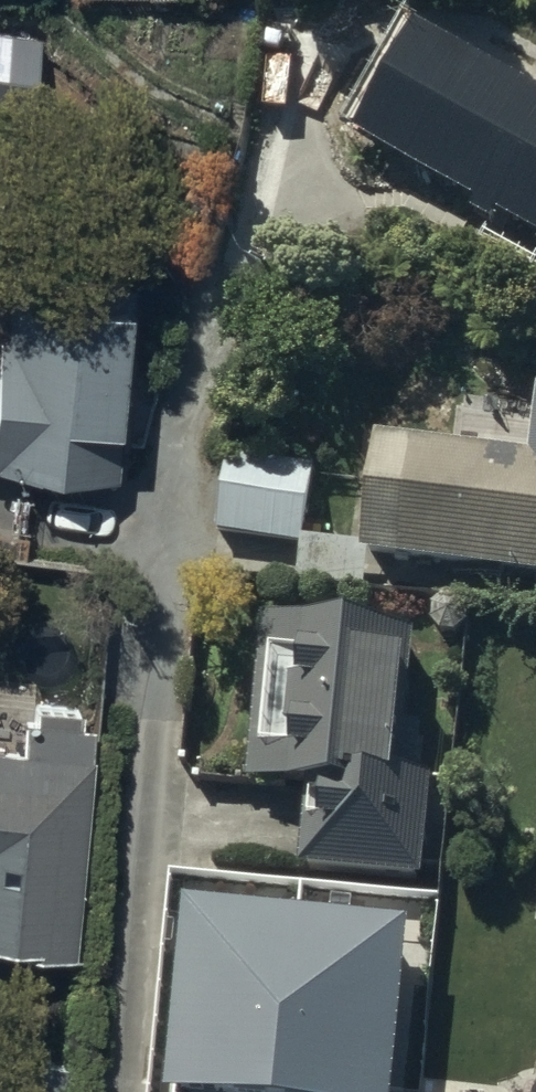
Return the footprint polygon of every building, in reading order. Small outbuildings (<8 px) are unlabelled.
[(411,8),(349,117),(535,221),(535,78),(411,8)] [(0,36),(0,123),(37,129),(50,43),(0,36)] [(138,325),(7,311),(0,376),(0,478),(122,490),(138,325)] [(305,553),(300,595),(366,603),(368,581),(535,597),(535,474),(377,460),(368,560),(305,553)] [(227,470),(217,542),(302,553),(311,482),(227,470)] [(264,802),(307,818),(300,889),(424,902),(434,798),(415,797),(419,745),(406,744),(413,651),(261,638),(249,800),(264,802)] [(0,756),(0,958),(70,968),(91,737),(78,736),(79,718),(34,714),(33,730),(19,729),(17,757),(0,756)] [(184,889),(165,1087),(216,1091),(388,1091),(405,909),(184,889)]
